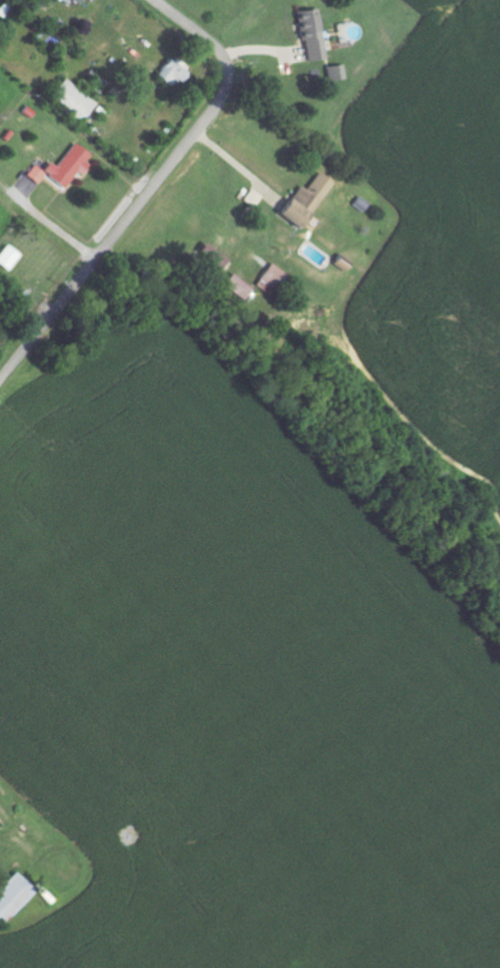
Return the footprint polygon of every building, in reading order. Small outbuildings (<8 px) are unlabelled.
[(325,58),(318,10),(294,14),(298,41),(302,40),(306,61),(325,58)] [(172,89),(184,70),(166,58),(153,78),(172,89)] [(345,79),(343,65),(326,67),(327,81),(345,79)] [(77,126),(95,106),(65,79),(47,98),(77,126)] [(55,167),(47,162),(41,171),(33,165),(25,176),(37,185),(44,176),(65,191),(90,155),(72,143),(55,167)] [(304,190),(297,185),(275,215),(296,230),(331,183),(317,172),(304,190)] [(258,281),(266,288),(263,292),(270,297),(287,276),(272,264),(258,281)] [(251,288),(229,274),(221,288),(243,301),(251,288)] [(31,893),(12,873),(0,885),(0,923),(31,893)]
